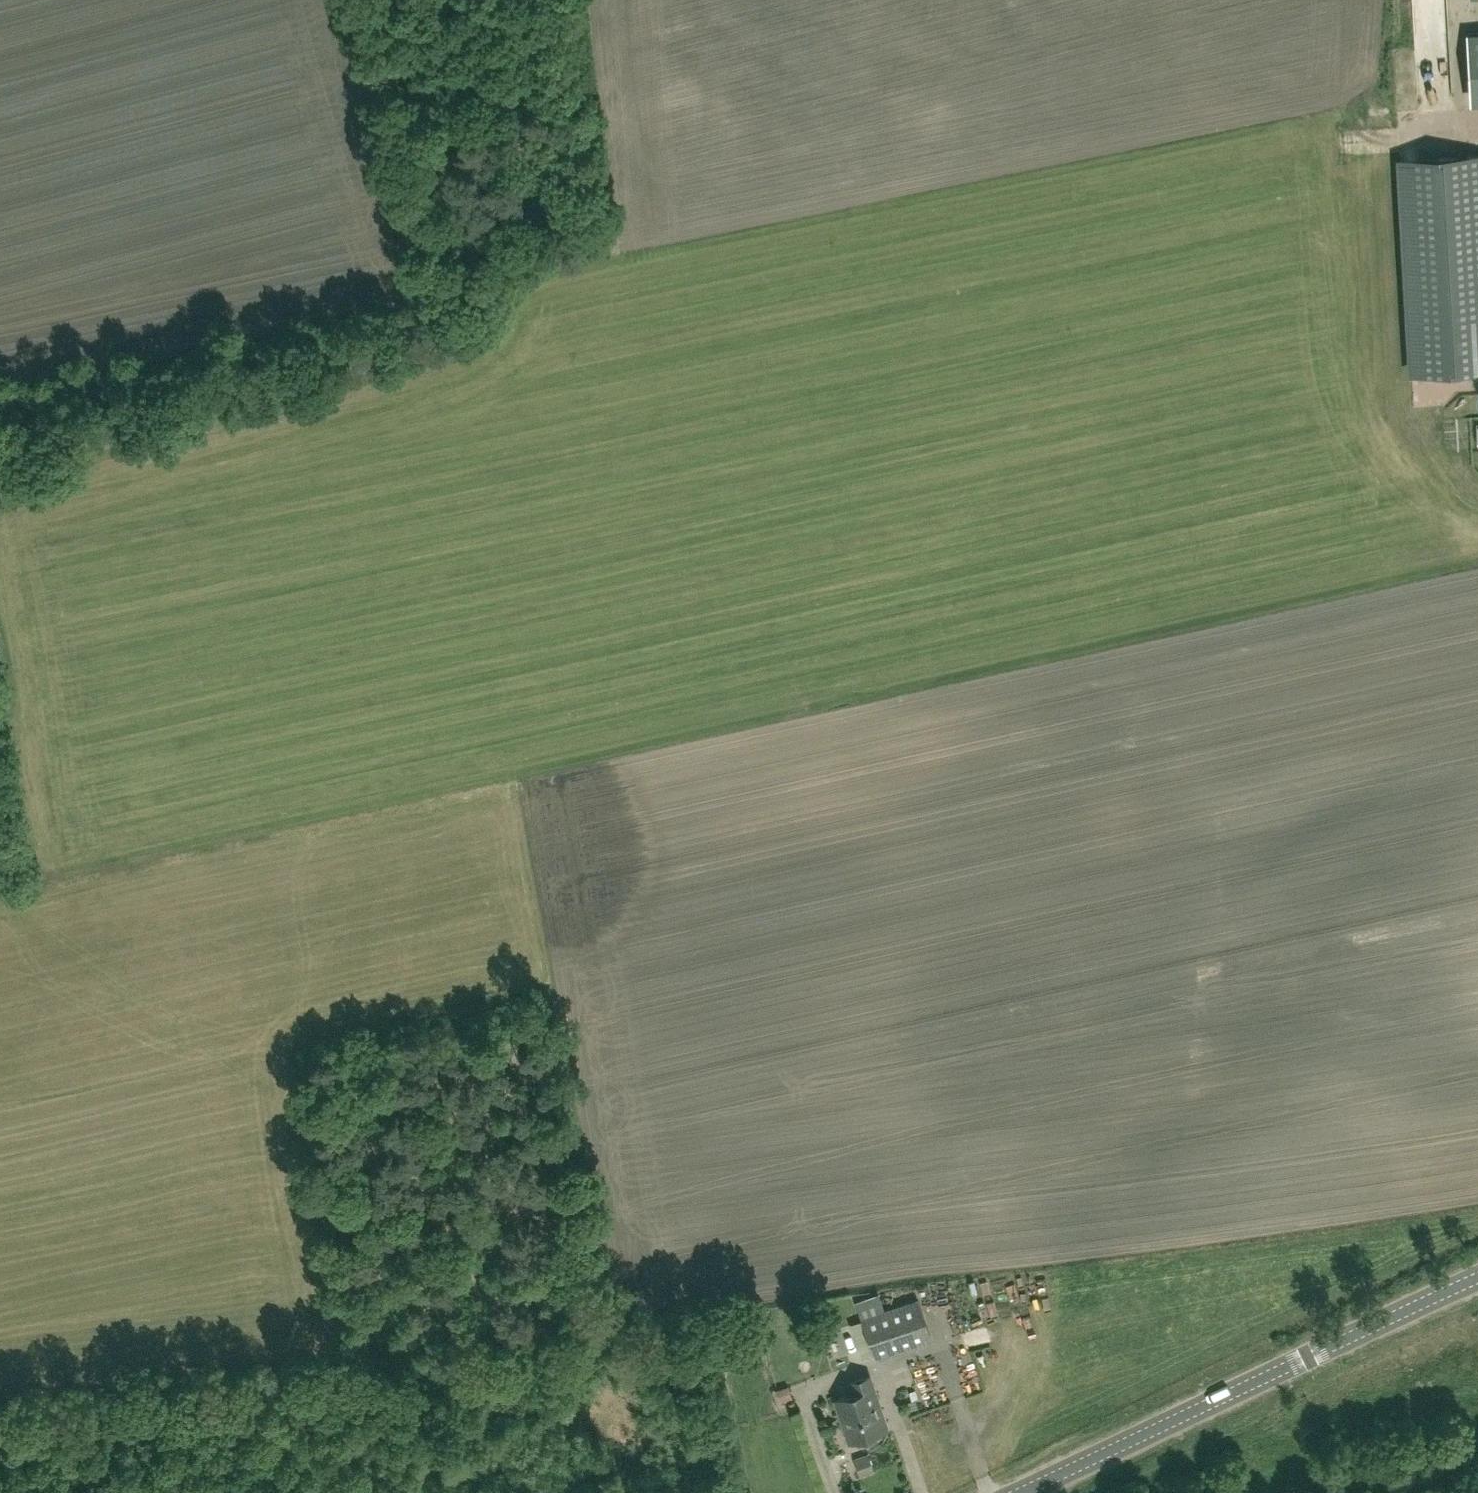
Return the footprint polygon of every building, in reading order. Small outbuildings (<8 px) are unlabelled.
[(1477,369),(1477,155),(1401,159),(1414,373),(1477,369)] [(876,1360),(933,1341),(919,1298),(861,1317),(862,1319),(851,1323),(862,1357),(874,1353),(876,1360)] [(841,1415),(858,1409),(860,1414),(865,1413),(866,1416),(882,1410),(870,1375),(851,1381),(854,1393),(836,1399),(841,1415)] [(887,1428),(882,1410),(866,1416),(865,1413),(860,1414),(858,1409),(841,1415),(850,1441),(887,1428)]
